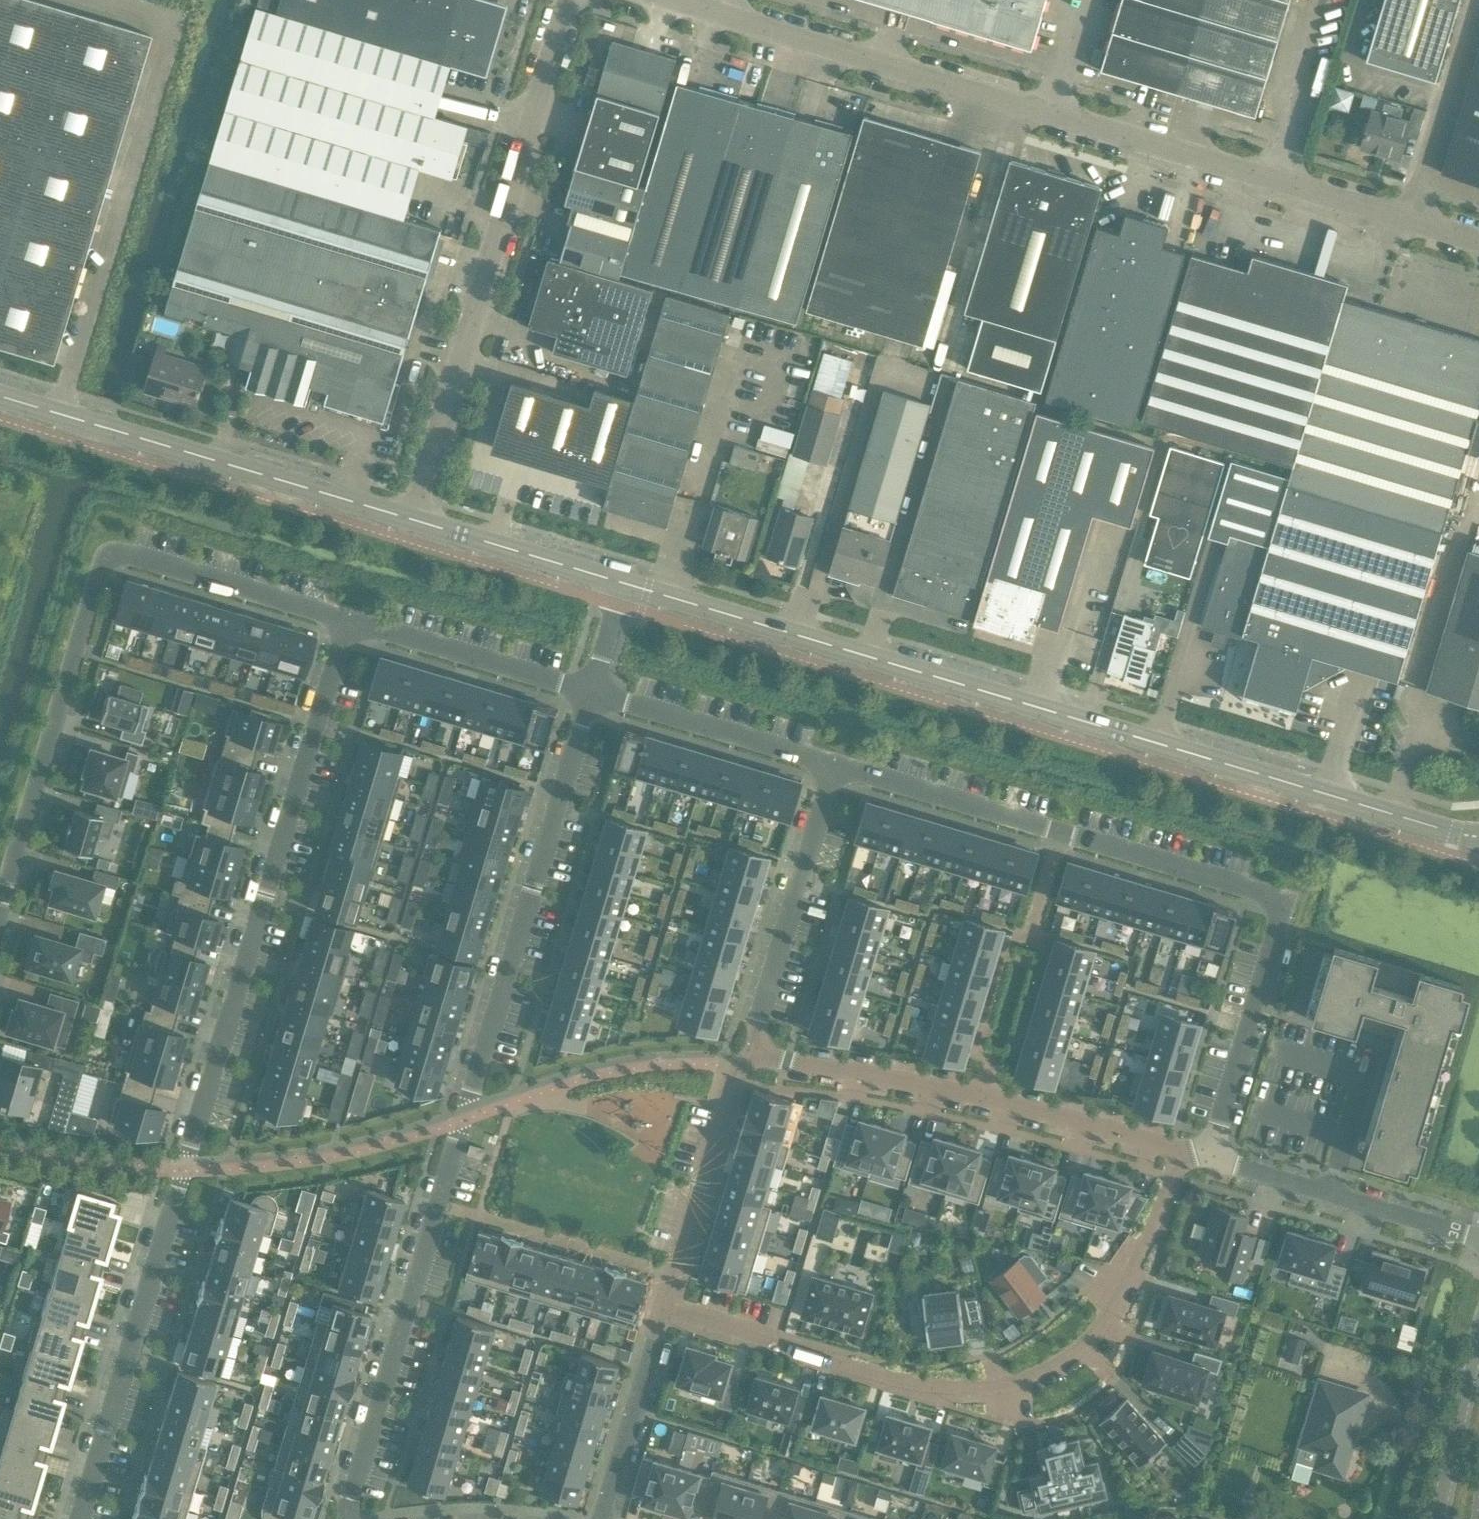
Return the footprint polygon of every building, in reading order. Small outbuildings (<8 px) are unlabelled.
[(148,34),(34,0),(0,0),(0,346),(51,361),(148,34)] [(257,6),(278,12),(282,0),(259,0),(257,6)] [(449,63),(488,75),(509,6),(489,0),(282,0),(278,12),(449,63)] [(1031,48),(1046,0),(872,0),(1031,48)] [(1101,68),(1255,114),(1289,0),(1122,0),(1101,68)] [(1367,59),(1436,80),(1460,0),(1385,0),(1367,59)] [(449,63),(278,12),(257,6),(212,159),(404,217),(421,160),(454,170),(468,124),(434,114),(449,63)] [(598,93),(661,111),(677,58),(614,39),(598,92),(599,92),(598,93)] [(1094,48),(1090,62),(1100,65),(1104,51),(1094,48)] [(1442,172),(1478,183),(1478,49),(1442,172)] [(622,270),(797,321),(853,132),(678,80),(646,186),(622,270)] [(661,111),(598,93),(577,163),(640,182),(661,111)] [(1373,109),(1362,146),(1400,158),(1406,135),(1417,139),(1425,111),(1414,108),(1410,120),(1401,117),(1403,108),(1385,102),(1382,111),(1373,109)] [(864,115),(859,133),(807,309),(924,343),(981,150),(864,115)] [(1041,391),(1103,186),(1011,158),(966,310),(983,316),(968,368),(1041,391)] [(252,368),(247,386),(306,403),(311,386),(328,391),(325,402),(383,420),(440,228),(404,217),(212,159),(166,313),(185,318),(185,316),(203,321),(202,324),(234,333),(234,332),(261,340),(253,368),(252,368)] [(620,277),(646,186),(587,168),(560,259),(620,277)] [(1135,426),(1187,251),(1164,245),(1170,226),(1126,213),(1120,232),(1098,225),(1047,400),(1135,426)] [(1294,465),(1344,299),(1349,283),(1254,255),(1249,270),(1193,253),(1144,420),(1294,465)] [(627,373),(652,289),(548,258),(529,324),(559,333),(554,351),(627,373)] [(667,525),(730,313),(667,294),(636,399),(610,486),(604,506),(667,525)] [(1344,299),(1294,465),(1288,484),(1443,530),(1467,451),(1476,419),(1478,409),(1478,339),(1344,299)] [(234,332),(234,333),(226,360),(251,368),(246,385),(247,386),(252,368),(253,368),(261,340),(234,332)] [(194,404),(205,367),(184,361),(183,365),(166,360),(168,356),(157,353),(146,389),(194,404)] [(972,617),(1037,401),(959,378),(894,593),(972,617)] [(530,462),(610,486),(636,399),(595,387),(590,404),(512,381),(499,425),(502,426),(496,448),(524,457),(525,454),(532,456),(530,462)] [(828,463),(842,415),(840,414),(845,399),(813,390),(795,453),(828,463)] [(873,428),(829,573),(847,578),(846,584),(856,602),(871,607),(878,583),(931,404),(884,390),(873,428)] [(1131,524),(1155,446),(1038,411),(975,622),(1034,640),(1039,621),(1059,627),(1093,512),(1131,524)] [(1476,419),(1467,451),(1478,455),(1478,420),(1476,419)] [(786,457),(789,447),(759,438),(756,448),(786,457)] [(757,471),(762,453),(735,445),(729,463),(757,471)] [(1191,577),(1225,462),(1171,446),(1151,512),(1159,515),(1144,563),(1191,577)] [(1241,638),(1289,476),(1232,459),(1209,536),(1229,541),(1203,626),(1241,638)] [(1443,530),(1288,484),(1243,635),(1260,640),(1242,701),(1295,717),(1305,683),(1321,673),(1325,673),(1341,663),(1398,680),(1443,530)] [(746,559),(758,518),(716,506),(704,547),(721,552),(718,560),(727,563),(730,554),(746,559)] [(799,564),(813,517),(782,508),(768,555),(799,564)] [(1469,548),(1426,688),(1478,705),(1478,551),(1469,548)] [(149,628),(160,591),(125,581),(114,618),(149,628)] [(160,591),(149,628),(169,634),(180,597),(160,591)] [(180,597),(169,634),(189,640),(187,647),(188,647),(201,604),(180,597)] [(201,604),(188,647),(209,653),(222,610),(201,604)] [(222,610),(209,653),(210,654),(212,647),(232,653),(243,616),(222,610)] [(1151,665),(1156,649),(1147,646),(1154,622),(1125,613),(1110,663),(1127,668),(1124,678),(1145,684),(1149,670),(1151,671),(1152,665),(1151,665)] [(243,616),(232,653),(252,659),(263,622),(243,616)] [(284,628),(263,622),(252,659),(272,665),(270,672),(271,672),(284,628)] [(284,628),(271,672),(293,679),(298,662),(304,664),(310,646),(303,644),(305,636),(306,636),(306,635),(284,628)] [(140,658),(127,654),(124,664),(137,668),(140,658)] [(137,668),(149,672),(152,661),(140,658),(137,668)] [(401,703),(412,666),(391,660),(380,697),(401,703)] [(181,670),(169,666),(166,677),(178,680),(181,670)] [(401,703),(422,710),(433,673),(412,666),(401,703)] [(181,670),(178,680),(191,684),(194,674),(181,670)] [(443,716),(454,679),(433,673),(422,710),(443,716)] [(223,682),(210,679),(207,689),(220,693),(223,682)] [(454,679),(443,716),(463,722),(474,685),(454,679)] [(223,682),(220,693),(232,696),(235,686),(223,682)] [(115,695),(107,693),(99,719),(122,726),(119,737),(141,744),(145,730),(142,729),(149,705),(139,702),(142,691),(119,684),(115,695)] [(484,728),(495,691),(474,685),(463,722),(484,728)] [(249,701),(261,705),(264,694),(252,691),(249,701)] [(505,734),(516,697),(495,691),(484,728),(505,734)] [(264,694),(261,705),(274,709),(277,698),(264,694)] [(525,740),(536,703),(516,697),(505,734),(525,740)] [(536,703),(525,740),(547,747),(558,710),(536,703)] [(269,713),(250,708),(249,714),(240,711),(239,710),(239,711),(232,709),(224,734),(226,735),(223,747),(254,757),(258,744),(268,747),(269,748),(277,722),(276,721),(275,722),(267,719),(269,713)] [(379,735),(391,738),(393,730),(382,727),(379,735)] [(391,738),(403,742),(405,734),(393,730),(391,738)] [(625,730),(613,772),(635,778),(643,750),(647,736),(625,730)] [(647,736),(643,750),(635,778),(655,784),(665,753),(668,743),(647,736)] [(432,750),(435,742),(423,739),(421,747),(432,750)] [(365,741),(359,763),(402,777),(402,776),(395,774),(402,752),(365,741)] [(435,742),(432,750),(444,754),(446,746),(435,742)] [(655,784),(676,790),(687,756),(689,749),(668,743),(665,753),(655,784)] [(79,787),(115,798),(116,796),(121,797),(129,770),(133,771),(138,754),(126,751),(125,756),(88,745),(79,775),(82,776),(79,787)] [(254,757),(223,747),(219,760),(217,759),(209,783),(255,797),(262,772),(260,772),(251,769),(254,757)] [(709,755),(689,749),(687,756),(676,790),(697,797),(708,759),(709,755)] [(474,763),(476,755),(465,751),(462,759),(474,763)] [(476,755),(474,763),(485,766),(488,758),(476,755)] [(719,798),(730,761),(709,755),(708,759),(697,797),(698,797),(699,792),(719,798)] [(719,798),(740,804),(751,768),(730,761),(719,798)] [(396,798),(402,777),(359,763),(352,785),(396,798)] [(515,775),(518,767),(506,763),(504,771),(515,775)] [(518,767),(515,775),(527,778),(529,770),(518,767)] [(751,768),(740,804),(761,811),(772,774),(751,768)] [(430,771),(426,784),(437,787),(440,774),(430,771)] [(761,811),(782,817),(793,780),(772,774),(761,811)] [(446,776),(442,788),(452,791),(456,779),(446,776)] [(476,799),(520,812),(526,789),(525,789),(491,779),(490,778),(489,779),(482,777),(476,799)] [(201,821),(233,830),(236,818),(246,820),(246,821),(247,821),(255,797),(209,783),(202,807),(204,808),(201,821)] [(433,799),(437,787),(426,784),(423,796),(433,799)] [(390,818),(396,798),(352,785),(346,805),(390,818)] [(442,788),(438,801),(449,804),(452,791),(442,788)] [(514,832),(520,812),(476,799),(470,819),(514,832)] [(869,803),(857,844),(878,850),(890,809),(869,803)] [(384,839),(390,818),(346,805),(340,826),(384,839)] [(614,807),(611,815),(623,818),(625,810),(614,807)] [(91,854),(101,816),(73,809),(62,846),(91,854)] [(899,857),(911,815),(890,809),(878,850),(899,857)] [(637,814),(625,810),(623,818),(635,821),(637,814)] [(418,813),(414,825),(424,828),(428,816),(418,813)] [(932,821),(911,815),(899,857),(920,863),(932,821)] [(444,820),(433,817),(430,830),(440,833),(444,820)] [(507,853),(514,832),(470,819),(464,840),(507,853)] [(664,830),(667,822),(655,819),(653,827),(664,830)] [(609,820),(603,841),(640,853),(646,831),(609,820)] [(233,830),(201,821),(200,822),(207,824),(204,835),(202,834),(195,858),(188,856),(187,857),(233,871),(240,846),(239,846),(238,846),(229,843),(233,830)] [(941,869),(953,828),(932,821),(920,863),(941,869)] [(667,822),(664,830),(676,834),(678,826),(667,822)] [(696,831),(708,834),(710,827),(699,823),(696,831)] [(420,841),(424,828),(414,825),(410,838),(420,841)] [(377,859),(384,839),(340,826),(334,846),(377,859)] [(722,830),(710,827),(708,834),(720,838),(722,830)] [(963,871),(974,834),(953,828),(941,869),(942,869),(943,865),(963,871)] [(436,846),(440,833),(430,830),(426,842),(436,846)] [(984,877),(995,840),(974,834),(963,871),(984,877)] [(752,838),(740,835),(738,845),(750,848),(752,838)] [(763,840),(752,838),(750,848),(761,850),(763,840)] [(501,874),(507,853),(464,840),(463,841),(470,843),(464,863),(501,874)] [(1005,883),(1016,846),(995,840),(984,877),(1005,883)] [(596,862),(634,873),(640,853),(603,841),(596,862)] [(371,880),(377,859),(334,846),(328,867),(364,878),(371,880)] [(1016,846),(1005,883),(1026,890),(1037,853),(1016,846)] [(696,861),(700,849),(692,847),(688,858),(696,861)] [(725,869),(762,880),(769,858),(731,847),(725,869)] [(672,863),(680,865),(684,853),(676,851),(672,863)] [(405,854),(402,867),(412,870),(416,857),(405,854)] [(171,892),(211,904),(215,891),(224,894),(226,895),(233,871),(187,857),(181,880),(175,878),(171,892)] [(696,861),(688,858),(685,870),(693,872),(696,861)] [(417,871),(428,874),(431,862),(421,859),(417,871)] [(590,883),(627,894),(634,873),(596,862),(590,883)] [(1059,899),(1081,905),(1092,869),(1070,862),(1059,899)] [(501,874),(464,863),(458,883),(495,894),(501,874)] [(680,865),(672,863),(669,874),(677,877),(680,865)] [(364,879),(371,881),(371,880),(364,878),(328,867),(322,888),(358,899),(364,879)] [(408,882),(412,870),(402,867),(398,879),(408,882)] [(103,885),(114,888),(118,876),(94,869),(91,880),(54,869),(49,884),(53,885),(48,902),(94,916),(103,885)] [(756,901),(762,880),(725,869),(719,890),(756,901)] [(1112,875),(1092,869),(1081,905),(1101,912),(1112,875)] [(428,874),(417,871),(414,884),(424,887),(428,874)] [(1101,912),(1122,918),(1133,881),(1112,875),(1101,912)] [(1154,887),(1133,881),(1122,918),(1142,924),(1141,928),(1142,929),(1154,887)] [(489,915),(495,894),(458,883),(452,904),(489,915)] [(584,904),(621,915),(627,894),(590,883),(584,904)] [(855,884),(853,892),(865,896),(867,888),(855,884)] [(1142,929),(1163,935),(1175,894),(1154,887),(1142,929)] [(322,888),(315,910),(352,921),(358,899),(322,888)] [(676,900),(684,902),(687,890),(679,888),(676,900)] [(867,888),(865,896),(876,899),(879,891),(867,888)] [(713,911),(750,922),(756,901),(719,890),(713,911)] [(211,904),(171,892),(171,893),(179,895),(175,907),(173,906),(165,932),(174,934),(199,942),(209,945),(210,946),(218,920),(217,919),(216,920),(207,917),(211,904)] [(660,904),(668,906),(671,895),(663,892),(660,904)] [(1163,935),(1184,941),(1196,900),(1175,894),(1163,935)] [(393,895),(389,908),(399,911),(403,898),(393,895)] [(908,900),(897,897),(894,905),(906,908),(908,900)] [(881,930),(888,909),(851,898),(844,919),(881,930)] [(953,901),(942,898),(939,906),(951,909),(953,901)] [(415,916),(419,903),(409,900),(405,913),(415,916)] [(672,911),(680,914),(684,902),(676,900),(672,911)] [(906,908),(918,912),(920,904),(908,900),(906,908)] [(1196,900),(1184,941),(1204,948),(1217,906),(1196,900)] [(963,912),(965,905),(953,901),(951,909),(963,912)] [(452,904),(446,925),(483,936),(489,915),(452,904)] [(615,936),(621,915),(584,904),(578,925),(615,936)] [(660,904),(657,916),(665,918),(668,906),(660,904)] [(1204,948),(1225,954),(1238,912),(1217,906),(1204,948)] [(396,924),(399,911),(389,908),(385,921),(396,924)] [(981,918),(992,922),(995,914),(983,910),(981,918)] [(707,932),(744,943),(750,922),(713,911),(707,932)] [(415,916),(405,913),(401,925),(411,928),(415,916)] [(1006,917),(995,914),(992,922),(1004,925),(1006,917)] [(306,940),(343,951),(349,929),(313,918),(306,940)] [(881,930),(844,919),(838,940),(875,951),(881,930)] [(997,952),(1003,931),(966,920),(960,941),(997,952)] [(939,923),(931,921),(928,932),(936,935),(939,923)] [(483,936),(446,925),(439,947),(441,948),(441,947),(475,957),(474,958),(476,958),(483,936)] [(571,946),(609,957),(615,936),(578,925),(571,946)] [(1071,938),(1073,931),(1062,927),(1059,935),(1071,938)] [(919,942),(922,930),(914,928),(911,940),(919,942)] [(664,941),(672,943),(675,932),(667,929),(664,941)] [(1073,931),(1071,938),(1082,942),(1085,934),(1073,931)] [(30,954),(27,966),(70,979),(77,957),(89,961),(92,952),(100,954),(105,940),(79,932),(75,946),(36,935),(36,937),(32,937),(27,953),(30,954)] [(700,953),(737,963),(744,943),(707,932),(700,953)] [(924,944),(932,946),(936,935),(928,932),(924,944)] [(199,942),(174,934),(169,951),(160,949),(153,973),(198,986),(206,962),(204,961),(204,962),(194,959),(199,942)] [(648,945),(656,948),(659,936),(651,934),(648,945)] [(1101,947),(1112,951),(1115,943),(1103,939),(1101,947)] [(306,940),(300,961),(344,974),(347,961),(350,953),(343,951),(306,940)] [(875,951),(838,940),(832,961),(869,972),(875,951)] [(915,954),(919,942),(911,940),(907,951),(915,954)] [(664,941),(660,953),(668,955),(672,943),(664,941)] [(953,962),(990,973),(997,952),(960,941),(953,962)] [(1051,962),(1087,973),(1094,952),(1057,941),(1051,962)] [(1115,943),(1112,951),(1124,954),(1126,946),(1115,943)] [(656,948),(648,945),(644,957),(652,959),(656,948)] [(565,967),(602,978),(609,957),(571,946),(565,967)] [(377,947),(374,960),(384,963),(388,951),(377,947)] [(1364,1161),(1408,1174),(1410,1167),(1418,1170),(1419,1167),(1418,1167),(1418,1168),(1411,1166),(1419,1138),(1426,1140),(1426,1141),(1427,1141),(1428,1139),(1426,1138),(1426,1139),(1419,1137),(1427,1109),(1434,1111),(1434,1112),(1435,1112),(1436,1110),(1435,1110),(1427,1108),(1436,1080),(1443,1082),(1443,1083),(1444,1084),(1445,1081),(1444,1081),(1443,1082),(1436,1079),(1444,1052),(1452,1054),(1451,1055),(1453,1055),(1453,1052),(1452,1052),(1452,1053),(1445,1051),(1453,1023),(1460,1025),(1460,1026),(1461,1026),(1462,1024),(1461,1023),(1460,1024),(1453,1022),(1461,994),(1469,996),(1468,997),(1470,997),(1470,995),(1462,992),(1464,986),(1335,947),(1333,954),(1324,951),(1307,1011),(1315,1014),(1313,1021),(1357,1034),(1359,1025),(1377,1031),(1382,1014),(1406,1021),(1370,1141),(1364,1161)] [(390,965),(400,968),(404,955),(393,952),(390,965)] [(694,973),(731,984),(737,963),(700,953),(694,973)] [(430,977),(467,988),(474,966),(472,965),(472,966),(438,956),(439,955),(437,955),(430,977)] [(380,976),(384,963),(374,960),(370,973),(380,976)] [(344,974),(300,961),(294,981),(337,994),(344,974)] [(863,993),(869,972),(832,961),(826,982),(863,993)] [(927,964),(919,962),(915,973),(923,976),(927,964)] [(953,962),(947,983),(984,994),(990,973),(953,962)] [(1044,983),(1081,994),(1087,973),(1051,962),(1044,983)] [(400,968),(390,965),(386,977),(396,980),(400,968)] [(559,988),(596,999),(602,978),(565,967),(559,988)] [(906,983),(910,972),(902,969),(898,981),(906,983)] [(1120,970),(1117,982),(1125,984),(1128,973),(1120,970)] [(659,985),(663,973),(655,971),(651,982),(659,985)] [(189,1010),(191,1011),(198,986),(153,973),(153,974),(160,976),(149,1011),(145,1009),(145,1010),(176,1020),(180,1007),(190,1010),(189,1010)] [(688,994),(725,1005),(731,984),(694,973),(688,994)] [(915,973),(912,985),(920,988),(923,976),(915,973)] [(635,987),(643,989),(647,978),(639,975),(635,987)] [(418,995),(417,996),(461,1009),(467,988),(430,977),(424,997),(418,995)] [(1134,987),(1146,990),(1148,982),(1136,979),(1134,987)] [(337,994),(294,981),(288,1002),(331,1015),(337,994)] [(899,981),(896,992),(903,995),(906,983),(899,981)] [(659,985),(651,982),(648,994),(656,996),(659,985)] [(826,982),(820,1003),(856,1014),(863,993),(826,982)] [(1125,984),(1117,982),(1113,994),(1121,996),(1125,984)] [(1148,982),(1146,990),(1157,994),(1160,986),(1148,982)] [(978,1015),(984,994),(947,983),(941,1004),(978,1015)] [(1044,983),(1038,1004),(1075,1015),(1081,994),(1044,983)] [(643,989),(635,987),(632,998),(640,1001),(643,989)] [(596,999),(559,988),(553,1009),(590,1020),(596,999)] [(365,989),(361,1001),(372,1004),(375,992),(365,989)] [(1175,999),(1187,1003),(1189,995),(1178,991),(1175,999)] [(50,993),(46,1007),(18,998),(15,1010),(12,1009),(11,1013),(8,1012),(4,1025),(7,1026),(6,1030),(51,1044),(57,1026),(68,1029),(77,1001),(50,993)] [(388,1009),(391,997),(381,994),(377,1006),(388,1009)] [(682,1015),(719,1026),(725,1005),(688,994),(682,1015)] [(1189,995),(1187,1003),(1199,1006),(1201,998),(1189,995)] [(461,1009),(417,996),(411,1016),(455,1029),(461,1009)] [(368,1017),(372,1004),(361,1001),(358,1014),(368,1017)] [(288,1002),(281,1023),(318,1034),(324,1014),(331,1016),(331,1015),(288,1002)] [(856,1014),(820,1003),(813,1024),(850,1035),(856,1014)] [(911,1017),(915,1006),(907,1003),(903,1015),(911,1017)] [(935,1025),(972,1036),(978,1015),(941,1004),(935,1025)] [(1032,1025),(1069,1035),(1075,1015),(1038,1004),(1032,1025)] [(384,1022),(388,1009),(377,1006),(374,1019),(384,1022)] [(553,1009),(547,1029),(584,1040),(590,1020),(553,1009)] [(182,1035),(172,1033),(176,1020),(145,1010),(141,1023),(138,1022),(131,1046),(176,1060),(184,1035),(182,1035)] [(886,1022),(894,1025),(897,1013),(890,1011),(886,1022)] [(1105,1023),(1112,1026),(1116,1014),(1108,1012),(1105,1023)] [(1119,1025),(1127,1027),(1130,1015),(1122,1013),(1119,1025)] [(1163,1014),(1157,1036),(1193,1047),(1200,1025),(1163,1014)] [(911,1017),(903,1015),(900,1026),(908,1029),(911,1017)] [(411,1016),(405,1037),(449,1050),(455,1029),(411,1016)] [(626,1017),(623,1029),(639,1033),(642,1021),(626,1017)] [(890,1036),(894,1025),(886,1022),(883,1034),(890,1036)] [(318,1034),(281,1023),(275,1043),(312,1054),(318,1034)] [(1109,1038),(1112,1026),(1105,1023),(1101,1035),(1109,1038)] [(928,1046),(965,1057),(972,1036),(935,1025),(928,1046)] [(1026,1045),(1063,1056),(1069,1035),(1032,1025),(1026,1045)] [(1123,1039),(1127,1027),(1119,1025),(1115,1036),(1123,1039)] [(353,1030),(349,1043),(359,1046),(363,1033),(353,1030)] [(365,1048),(375,1051),(379,1038),(369,1035),(365,1048)] [(1187,1068),(1193,1047),(1157,1036),(1150,1057),(1187,1068)] [(449,1050),(405,1037),(399,1058),(442,1071),(449,1050)] [(312,1054),(275,1043),(269,1064),(306,1075),(312,1054)] [(356,1058),(359,1046),(349,1043),(345,1055),(356,1058)] [(1056,1078),(1063,1056),(1026,1045),(1019,1067),(1056,1078)] [(169,1084),(176,1060),(131,1046),(124,1070),(126,1071),(123,1084),(154,1093),(158,1081),(168,1083),(167,1084),(169,1084)] [(375,1051),(365,1048),(361,1060),(371,1063),(375,1051)] [(38,1066),(50,1069),(54,1057),(28,1049),(24,1061),(0,1053),(0,1105),(24,1112),(38,1066)] [(1096,1053),(1092,1065),(1100,1067),(1104,1056),(1096,1053)] [(1110,1054),(1107,1066),(1115,1068),(1118,1057),(1110,1054)] [(1144,1078),(1181,1089),(1187,1068),(1150,1057),(1144,1078)] [(442,1071),(399,1058),(392,1080),(409,1085),(408,1089),(425,1094),(426,1090),(436,1093),(442,1071)] [(306,1075),(269,1064),(263,1085),(307,1098),(307,1097),(300,1095),(306,1075)] [(1089,1077),(1097,1079),(1100,1067),(1092,1065),(1089,1077)] [(1107,1066),(1103,1078),(1111,1080),(1115,1068),(1107,1066)] [(340,1072),(337,1084),(347,1087),(351,1075),(340,1072)] [(1175,1110),(1181,1089),(1144,1078),(1138,1099),(1175,1110)] [(154,1093),(123,1084),(119,1097),(116,1096),(109,1121),(116,1123),(115,1127),(116,1127),(117,1124),(125,1126),(124,1130),(143,1136),(145,1132),(153,1134),(151,1138),(153,1138),(162,1109),(160,1108),(160,1109),(150,1106),(154,1093)] [(343,1100),(347,1087),(337,1084),(333,1097),(343,1100)] [(283,1119),(284,1115),(300,1120),(307,1098),(263,1085),(257,1107),(265,1109),(264,1114),(283,1119)] [(747,1111),(787,1123),(793,1102),(762,1092),(762,1093),(756,1091),(754,1097),(750,1111),(747,1111)] [(331,1105),(327,1117),(337,1121),(341,1108),(331,1105)] [(64,1131),(80,1133),(86,1116),(70,1111),(64,1131)] [(741,1132),(790,1147),(790,1146),(781,1143),(787,1123),(747,1111),(741,1132)] [(842,1140),(847,1123),(849,1115),(835,1112),(828,1136),(842,1140)] [(847,1123),(842,1140),(834,1165),(869,1175),(883,1127),(861,1120),(859,1126),(847,1123)] [(883,1127),(869,1175),(870,1175),(872,1168),(906,1178),(916,1143),(904,1140),(906,1134),(883,1127)] [(790,1147),(741,1132),(735,1153),(783,1167),(790,1147)] [(944,1192),(958,1144),(936,1138),(934,1144),(922,1140),(909,1182),(944,1192)] [(468,1154),(483,1158),(485,1148),(481,1147),(471,1144),(468,1154)] [(958,1144),(944,1192),(979,1203),(991,1161),(979,1157),(981,1151),(958,1144)] [(825,1145),(822,1156),(829,1159),(833,1147),(825,1145)] [(783,1168),(783,1167),(735,1153),(734,1154),(737,1154),(731,1174),(768,1185),(774,1166),(783,1168)] [(1009,1161),(997,1157),(986,1192),(1020,1202),(1018,1209),(1019,1210),(1034,1161),(1011,1155),(1009,1161)] [(822,1156),(818,1168),(826,1170),(829,1159),(822,1156)] [(1056,1168),(1034,1161),(1019,1210),(1054,1220),(1066,1178),(1054,1174),(1056,1168)] [(1094,1227),(1109,1179),(1086,1172),(1085,1178),(1072,1174),(1060,1216),(1094,1227)] [(725,1195),(771,1209),(771,1208),(762,1205),(768,1185),(731,1174),(725,1195)] [(1109,1179),(1094,1227),(1095,1227),(1097,1220),(1129,1230),(1148,1197),(1129,1191),(1131,1185),(1109,1179)] [(817,1200),(821,1188),(813,1186),(809,1198),(817,1200)] [(399,1221),(406,1201),(368,1189),(362,1210),(399,1221)] [(322,1190),(320,1198),(332,1201),(334,1193),(322,1190)] [(68,1224),(111,1236),(121,1205),(77,1192),(68,1224)] [(221,1218),(269,1233),(276,1210),(276,1206),(276,1205),(275,1201),(274,1200),(272,1197),(271,1197),(267,1195),(266,1194),(262,1194),(261,1194),(257,1195),(256,1196),(253,1198),(252,1199),(250,1202),(250,1204),(229,1197),(223,1218),(221,1218)] [(725,1195),(718,1215),(765,1230),(771,1209),(725,1195)] [(806,1209),(814,1212),(817,1200),(809,1198),(806,1209)] [(5,1243),(8,1233),(0,1230),(9,1202),(0,1199),(0,1242),(5,1243)] [(43,1216),(46,1209),(34,1205),(32,1213),(43,1216)] [(314,1217),(322,1220),(325,1208),(318,1206),(314,1217)] [(1215,1206),(1200,1254),(1221,1260),(1217,1272),(1243,1280),(1256,1237),(1243,1233),(1248,1216),(1215,1206)] [(825,1209),(817,1236),(832,1240),(840,1214),(825,1209)] [(362,1210),(356,1230),(393,1241),(399,1221),(362,1210)] [(43,1216),(32,1213),(30,1221),(41,1224),(43,1216)] [(718,1215),(712,1236),(759,1250),(765,1230),(718,1215)] [(319,1231),(322,1220),(314,1217),(311,1229),(319,1231)] [(221,1218),(214,1239),(254,1251),(260,1231),(269,1234),(269,1233),(221,1218)] [(111,1236),(68,1224),(58,1255),(102,1268),(111,1236)] [(808,1230),(800,1227),(797,1239),(805,1241),(808,1230)] [(293,1240),(301,1242),(304,1231),(296,1228),(293,1240)] [(354,1229),(349,1249),(386,1260),(392,1240),(354,1229)] [(1289,1231),(1279,1263),(1319,1275),(1315,1290),(1337,1297),(1346,1268),(1330,1263),(1335,1245),(1289,1231)] [(467,1278),(488,1285),(503,1236),(502,1236),(501,1238),(480,1232),(467,1278)] [(488,1285),(509,1291),(523,1242),(503,1236),(488,1285)] [(712,1236),(706,1257),(753,1271),(759,1250),(712,1236)] [(211,1261),(248,1272),(254,1251),(214,1239),(214,1240),(216,1241),(211,1261)] [(801,1253),(805,1241),(797,1239),(793,1251),(801,1253)] [(301,1242),(293,1240),(289,1252),(297,1254),(301,1242)] [(509,1291),(530,1297),(543,1250),(524,1245),(524,1242),(523,1242),(509,1291)] [(306,1245),(303,1256),(310,1259),(314,1247),(306,1245)] [(349,1249),(343,1268),(380,1280),(386,1260),(349,1249)] [(530,1297),(550,1303),(564,1257),(543,1250),(530,1297)] [(1363,1291),(1385,1297),(1415,1306),(1426,1270),(1374,1254),(1363,1291)] [(102,1268),(58,1255),(49,1286),(93,1299),(102,1268)] [(1025,1255),(993,1280),(1020,1316),(1046,1296),(1037,1284),(1046,1276),(1031,1256),(1025,1255)] [(307,1270),(310,1259),(303,1256),(299,1268),(307,1270)] [(550,1303),(571,1309),(585,1263),(564,1257),(550,1303)] [(706,1257),(700,1278),(746,1292),(753,1271),(706,1257)] [(202,1281),(242,1292),(248,1272),(211,1261),(205,1280),(202,1280),(202,1281)] [(605,1269),(585,1263),(571,1309),(572,1310),(575,1300),(595,1306),(606,1267),(605,1266),(605,1269)] [(627,1273),(606,1267),(595,1306),(614,1312),(612,1321),(613,1322),(627,1273)] [(374,1300),(380,1280),(343,1268),(337,1289),(374,1300)] [(19,1277),(31,1280),(33,1272),(22,1269),(19,1277)] [(788,1269),(785,1280),(792,1283),(796,1271),(788,1269)] [(280,1281),(288,1284),(292,1272),(284,1270),(280,1281)] [(613,1322),(634,1328),(648,1282),(627,1275),(628,1273),(627,1273),(613,1322)] [(874,1293),(813,1276),(801,1316),(862,1334),(874,1293)] [(31,1280),(19,1277),(17,1284),(28,1288),(31,1280)] [(789,1294),(792,1283),(785,1280),(781,1292),(789,1294)] [(202,1281),(196,1301),(235,1313),(242,1292),(202,1281)] [(288,1284),(280,1281),(277,1293),(285,1295),(288,1284)] [(40,1316),(36,1314),(35,1315),(83,1330),(93,1299),(49,1286),(40,1316)] [(984,1326),(977,1295),(960,1297),(959,1290),(923,1294),(929,1343),(965,1338),(964,1328),(983,1325),(983,1326),(984,1326)] [(1172,1296),(1163,1327),(1215,1342),(1224,1313),(1235,1316),(1240,1302),(1213,1294),(1209,1307),(1172,1296)] [(289,1300),(286,1312),(294,1314),(297,1303),(289,1300)] [(235,1313),(196,1301),(196,1302),(198,1303),(192,1323),(229,1334),(235,1313)] [(315,1321),(364,1335),(370,1313),(331,1302),(325,1322),(316,1320),(315,1321)] [(466,1312),(478,1315),(480,1307),(468,1304),(466,1312)] [(492,1311),(480,1307),(478,1315),(490,1319),(492,1311)] [(268,1323),(276,1325),(279,1313),(271,1311),(268,1323)] [(290,1326),(294,1314),(286,1312),(282,1323),(290,1326)] [(83,1330),(35,1315),(26,1346),(74,1361),(83,1330)] [(519,1327),(521,1319),(510,1316),(507,1324),(519,1327)] [(452,1338),(490,1349),(496,1328),(459,1317),(452,1338)] [(521,1319),(519,1327),(531,1330),(533,1323),(521,1319)] [(309,1341),(357,1356),(364,1335),(315,1321),(309,1341)] [(186,1343),(223,1355),(229,1334),(192,1323),(186,1343)] [(276,1325),(268,1323),(264,1334),(272,1337),(276,1325)] [(549,1336),(561,1340),(563,1332),(551,1328),(549,1336)] [(1,1339),(12,1342),(14,1335),(3,1331),(1,1339)] [(575,1335),(563,1332),(561,1340),(572,1343),(575,1335)] [(452,1338),(446,1359),(484,1370),(490,1349),(452,1338)] [(0,1341),(0,1347),(10,1350),(12,1342),(1,1339),(0,1341)] [(303,1362),(353,1377),(354,1376),(351,1376),(357,1356),(309,1341),(303,1362)] [(277,1342),(274,1353),(281,1356),(285,1344),(277,1342)] [(590,1349),(602,1352),(604,1345),(592,1342),(590,1349)] [(179,1365),(217,1376),(223,1355),(186,1343),(179,1365)] [(602,1352),(614,1355),(616,1348),(604,1345),(602,1352)] [(65,1392),(74,1361),(26,1346),(26,1347),(31,1349),(22,1379),(65,1392)] [(689,1346),(678,1382),(722,1395),(719,1405),(731,1409),(739,1382),(727,1378),(732,1363),(715,1358),(716,1354),(689,1346)] [(525,1347),(521,1358),(530,1361),(533,1349),(525,1347)] [(536,1361),(544,1364),(547,1351),(539,1349),(536,1361)] [(1145,1382),(1197,1399),(1206,1370),(1218,1374),(1222,1360),(1195,1351),(1191,1363),(1155,1352),(1145,1382)] [(256,1364),(264,1366),(267,1355),(259,1352),(256,1364)] [(278,1367),(281,1356),(274,1353),(270,1365),(278,1367)] [(582,1353),(576,1374),(614,1385),(620,1365),(582,1353)] [(530,1361),(521,1358),(518,1370),(526,1372),(530,1361)] [(440,1380),(477,1391),(484,1370),(446,1359),(440,1380)] [(297,1383),(347,1398),(353,1377),(303,1362),(297,1383)] [(255,1364),(252,1376),(259,1378),(263,1366),(255,1364)] [(533,1369),(530,1381),(538,1383),(541,1372),(533,1369)] [(171,1392),(209,1403),(215,1382),(178,1371),(171,1392)] [(563,1390),(563,1391),(608,1405),(614,1385),(576,1374),(571,1393),(563,1390)] [(768,1414),(789,1420),(799,1387),(757,1374),(747,1407),(751,1409),(748,1418),(766,1423),(768,1414)] [(65,1392),(22,1379),(13,1409),(3,1406),(3,1407),(56,1423),(65,1392)] [(471,1412),(477,1391),(440,1380),(434,1400),(471,1412)] [(538,1383),(530,1381),(526,1392),(534,1394),(538,1383)] [(1322,1381),(1303,1442),(1298,1461),(1342,1474),(1353,1440),(1350,1439),(1363,1393),(1322,1381)] [(265,1383),(261,1395),(269,1397),(273,1385),(265,1383)] [(291,1403),(339,1418),(345,1398),(347,1399),(347,1398),(297,1383),(291,1403)] [(513,1388),(509,1400),(517,1402),(521,1390),(513,1388)] [(557,1411),(602,1424),(608,1405),(563,1391),(557,1411)] [(165,1413),(202,1424),(209,1403),(171,1392),(165,1413)] [(823,1394),(813,1426),(855,1439),(865,1407),(823,1394)] [(266,1409),(269,1397),(261,1395),(258,1406),(266,1409)] [(1140,1466),(1166,1442),(1127,1398),(1101,1421),(1140,1466)] [(428,1421),(465,1432),(471,1412),(434,1400),(428,1421)] [(514,1414),(517,1402),(509,1400),(505,1411),(514,1414)] [(248,1416),(252,1404),(244,1402),(240,1414),(248,1416)] [(285,1424),(333,1438),(339,1418),(291,1403),(291,1404),(300,1407),(294,1426),(285,1423),(285,1424)] [(0,1417),(0,1440),(46,1454),(56,1423),(3,1407),(0,1417)] [(522,1408),(518,1420),(526,1422),(530,1410),(522,1408)] [(559,1433),(596,1444),(602,1424),(557,1411),(557,1412),(564,1414),(559,1433)] [(165,1413),(159,1433),(196,1444),(202,1424),(165,1413)] [(888,1413),(878,1447),(882,1448),(879,1456),(896,1461),(898,1453),(920,1460),(918,1467),(930,1471),(938,1444),(927,1440),(931,1426),(888,1413)] [(240,1414),(237,1426),(244,1428),(248,1416),(240,1414)] [(523,1434),(526,1422),(518,1420),(515,1431),(523,1434)] [(421,1442),(459,1453),(465,1432),(428,1421),(421,1442)] [(249,1436),(257,1438),(260,1427),(252,1424),(249,1436)] [(278,1445),(327,1459),(333,1438),(285,1424),(278,1445)] [(500,1429),(497,1441),(505,1443),(508,1432),(500,1429)] [(798,1435),(786,1431),(780,1451),(792,1454),(798,1435)] [(153,1454),(199,1468),(206,1447),(196,1444),(159,1433),(153,1454)] [(590,1463),(596,1444),(559,1433),(553,1452),(590,1463)] [(996,1488),(1004,1461),(992,1458),(996,1446),(981,1441),(969,1437),(969,1438),(954,1433),(953,1437),(949,1436),(945,1449),(949,1450),(944,1464),(949,1465),(947,1471),(964,1476),(965,1470),(986,1477),(984,1484),(996,1488)] [(1185,1433),(1172,1448),(1193,1466),(1206,1452),(1185,1433)] [(253,1450),(257,1438),(249,1436),(245,1448),(253,1450)] [(1040,1449),(1046,1473),(1034,1476),(1032,1476),(1032,1478),(1033,1478),(1035,1488),(1022,1492),(1021,1492),(1021,1491),(1019,1492),(1020,1494),(1024,1510),(1024,1512),(1026,1511),(1040,1508),(1041,1511),(1040,1511),(1041,1513),(1043,1512),(1104,1497),(1106,1496),(1106,1494),(1106,1495),(1098,1462),(1098,1460),(1096,1460),(1096,1461),(1084,1464),(1078,1440),(1079,1440),(1078,1438),(1076,1438),(1076,1439),(1067,1441),(1066,1438),(1051,1442),(1051,1445),(1042,1447),(1042,1446),(1040,1447),(1040,1449)] [(46,1454),(0,1440),(0,1441),(3,1442),(0,1451),(0,1474),(37,1485),(46,1454)] [(501,1455),(505,1443),(497,1441),(493,1453),(501,1455)] [(415,1463),(453,1474),(459,1453),(421,1442),(415,1463)] [(229,1455),(237,1457),(240,1446),(232,1443),(229,1455)] [(272,1465),(321,1479),(327,1459),(278,1445),(272,1465)] [(510,1447),(506,1459),(514,1461),(518,1449),(510,1447)] [(584,1483),(590,1463),(553,1452),(547,1472),(584,1483)] [(147,1475),(193,1489),(199,1468),(153,1454),(147,1475)] [(233,1469),(237,1457),(229,1455),(225,1467),(233,1469)] [(841,1456),(838,1468),(857,1473),(861,1462),(841,1456)] [(666,1509),(678,1467),(643,1457),(633,1492),(645,1496),(644,1502),(666,1509)] [(503,1471),(511,1473),(514,1461),(506,1459),(503,1471)] [(409,1484),(446,1495),(453,1474),(415,1463),(409,1484)] [(276,1488),(317,1500),(323,1480),(321,1479),(272,1465),(272,1467),(281,1469),(276,1488)] [(248,1468),(240,1466),(237,1477),(244,1480),(248,1468)] [(678,1467),(666,1509),(688,1515),(690,1509),(702,1513),(714,1471),(713,1470),(711,1477),(678,1467)] [(702,1513),(713,1516),(712,1518),(737,1518),(748,1481),(714,1471),(702,1513)] [(584,1483),(547,1472),(541,1492),(578,1503),(584,1483)] [(37,1485),(0,1474),(0,1508),(28,1516),(37,1485)] [(138,1495),(187,1510),(193,1489),(147,1475),(144,1474),(138,1495)] [(489,1475),(487,1483),(498,1486),(501,1478),(489,1475)] [(782,1491),(748,1481),(737,1518),(774,1518),(782,1491)] [(498,1486),(487,1483),(484,1491),(496,1494),(498,1486)] [(220,1485),(216,1496),(224,1499),(228,1487),(220,1485)] [(287,1517),(287,1516),(297,1518),(309,1518),(314,1501),(316,1502),(317,1500),(276,1488),(266,1485),(260,1508),(261,1508),(261,1510),(261,1513),(261,1515),(262,1518),(286,1518),(287,1517)] [(774,1518),(811,1518),(816,1501),(782,1491),(774,1518)] [(138,1518),(184,1518),(187,1510),(138,1495),(132,1517),(134,1518),(138,1518)] [(221,1510),(224,1499),(216,1496),(213,1508),(221,1510)] [(242,1505),(229,1501),(224,1518),(238,1518),(242,1505)] [(850,1511),(816,1501),(811,1518),(848,1518),(850,1511)] [(28,1516),(0,1508),(0,1518),(27,1518),(28,1516)] [(848,1518),(877,1518),(850,1511),(848,1518)]
